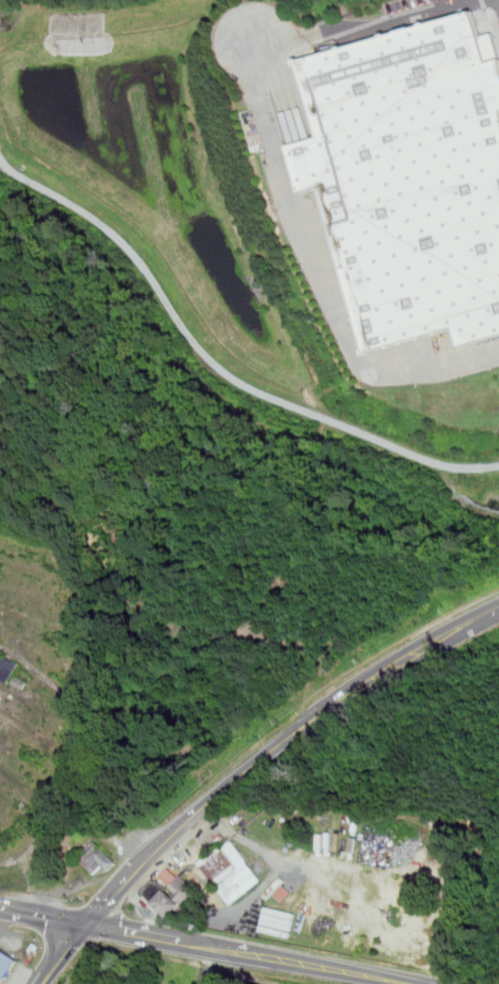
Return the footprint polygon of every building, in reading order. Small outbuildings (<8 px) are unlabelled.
[(496,33),(498,43),(498,335),(464,345),(459,327),(370,352),(324,186),(304,192),(291,144),(322,136),(300,59),(476,10),(484,36),(496,33)] [(341,271),(334,246),(319,251),(326,275),(341,271)] [(19,663),(0,653),(0,679),(9,683),(19,663)] [(263,880),(232,838),(199,862),(230,904),(263,880)] [(109,870),(118,862),(95,839),(78,857),(95,873),(103,865),(109,870)] [(171,866),(160,877),(158,876),(142,892),(170,918),(196,890),(171,866)] [(0,944),(0,983),(1,983),(20,959),(0,944)]
